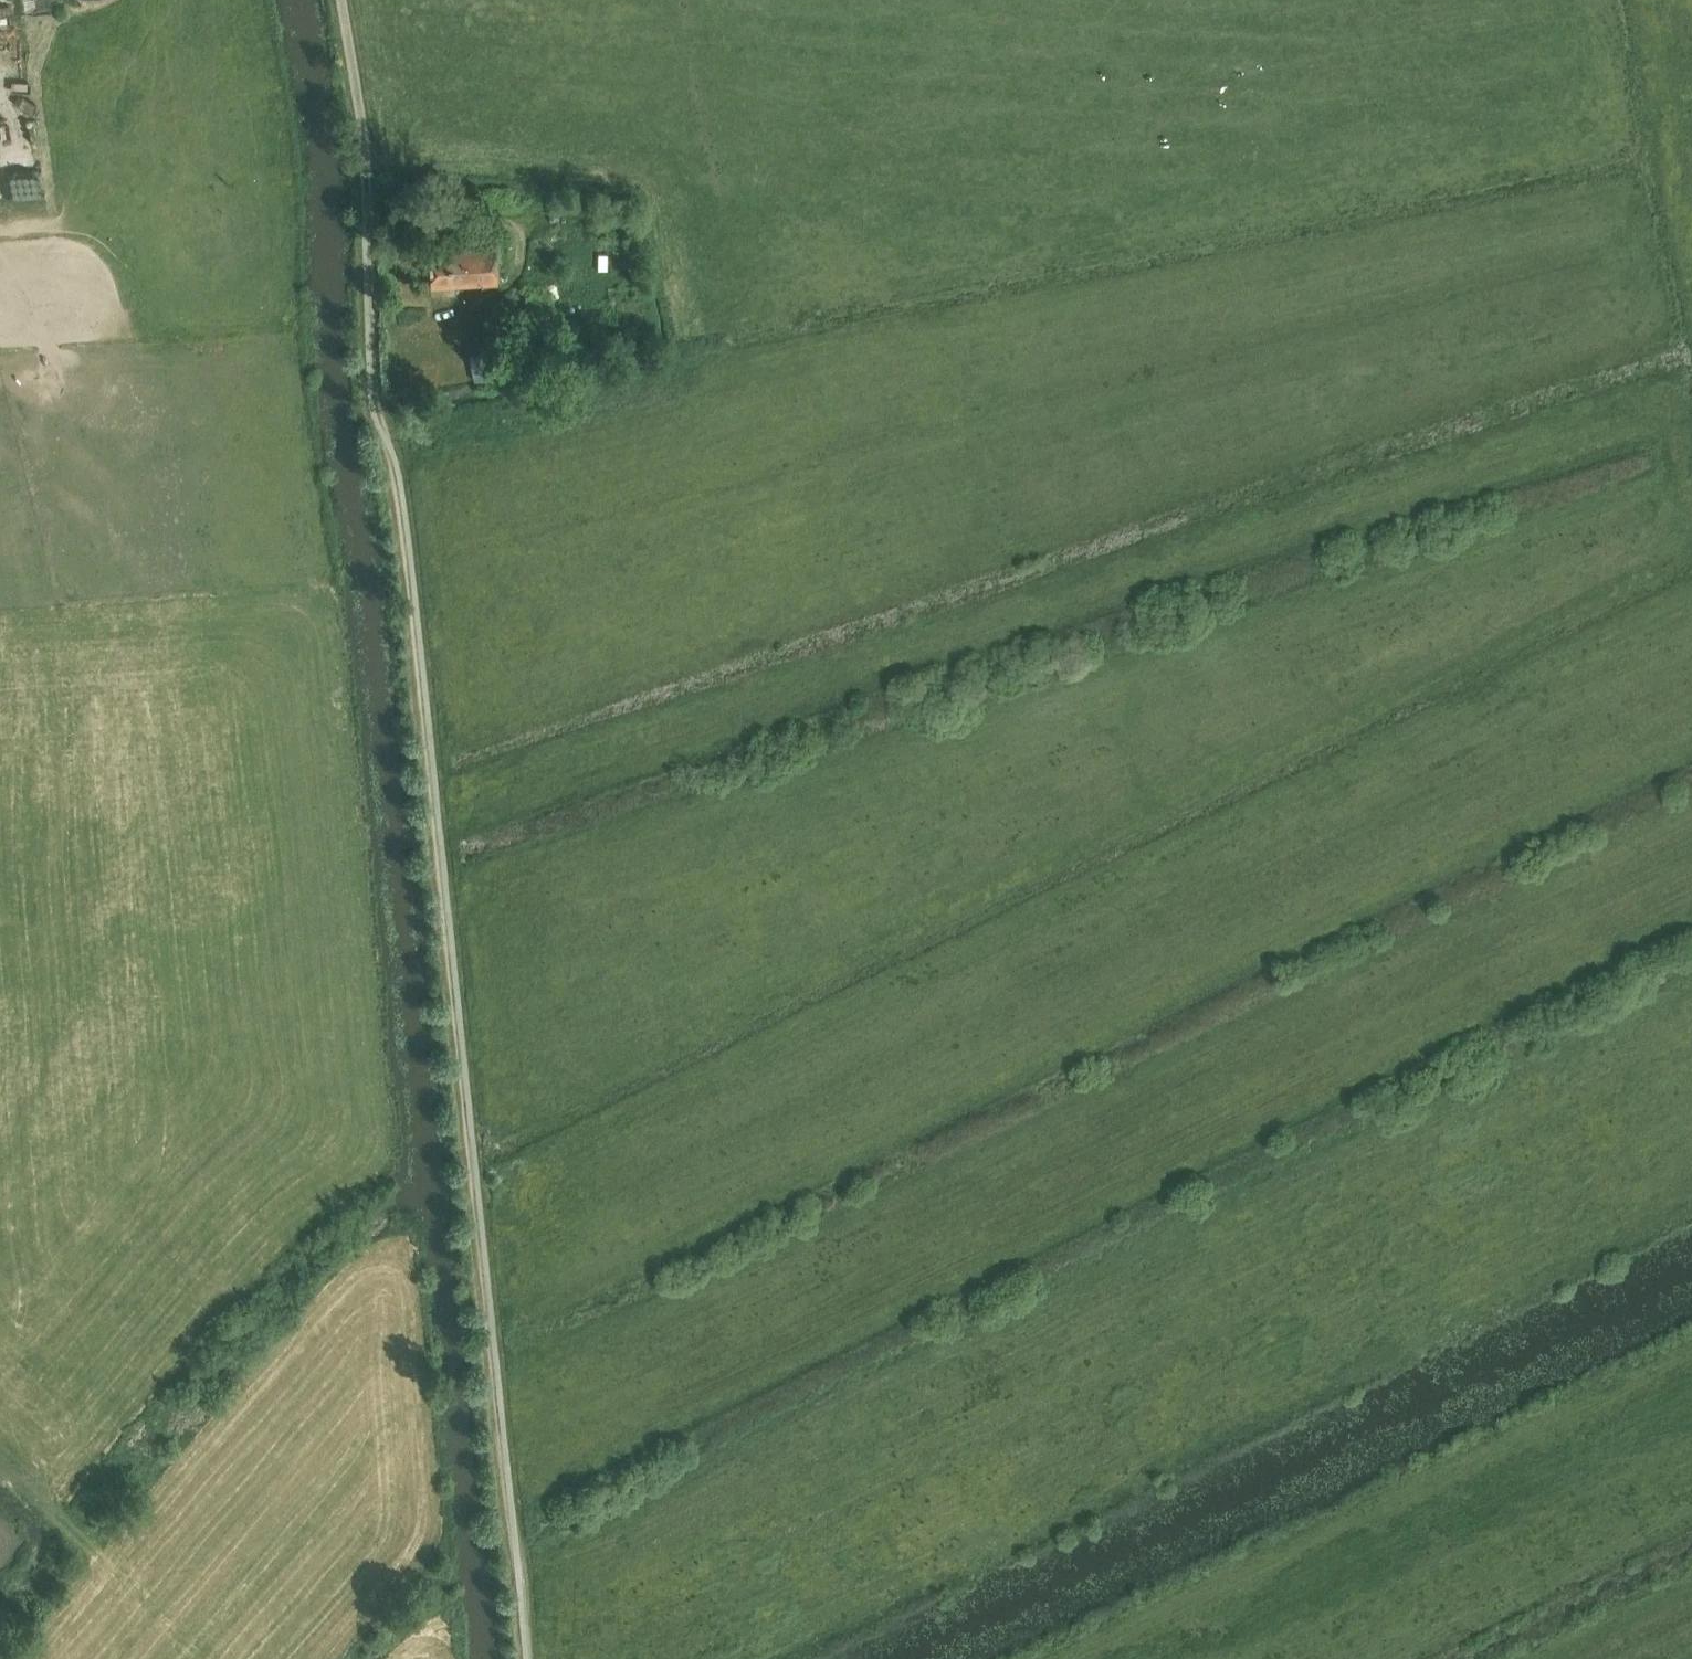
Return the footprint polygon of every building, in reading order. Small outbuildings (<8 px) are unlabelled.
[(25,22),(41,21),(41,0),(24,0),(25,22)] [(0,98),(3,198),(30,197),(27,98),(0,98)] [(431,287),(496,283),(493,242),(428,246),(431,287)] [(586,252),(586,268),(608,269),(608,253),(586,252)]
